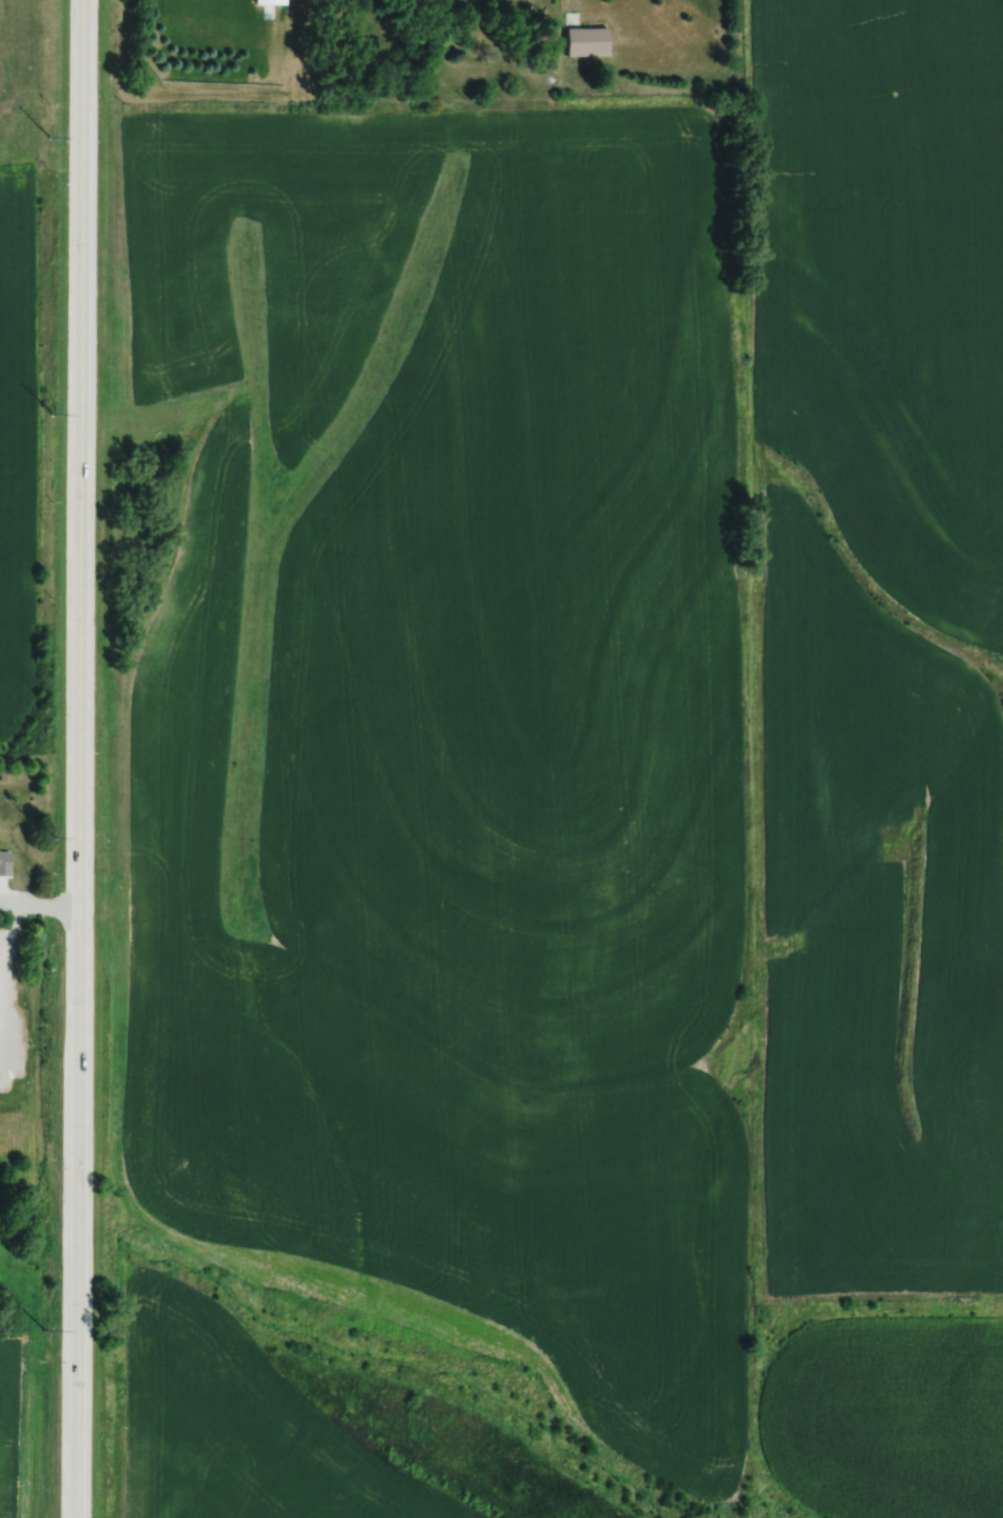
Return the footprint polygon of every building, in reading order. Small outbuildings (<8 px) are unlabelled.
[(604,56),(604,29),(562,29),(562,56),(604,56)] [(0,813),(0,836),(9,836),(9,856),(24,856),(24,813),(0,813)]
